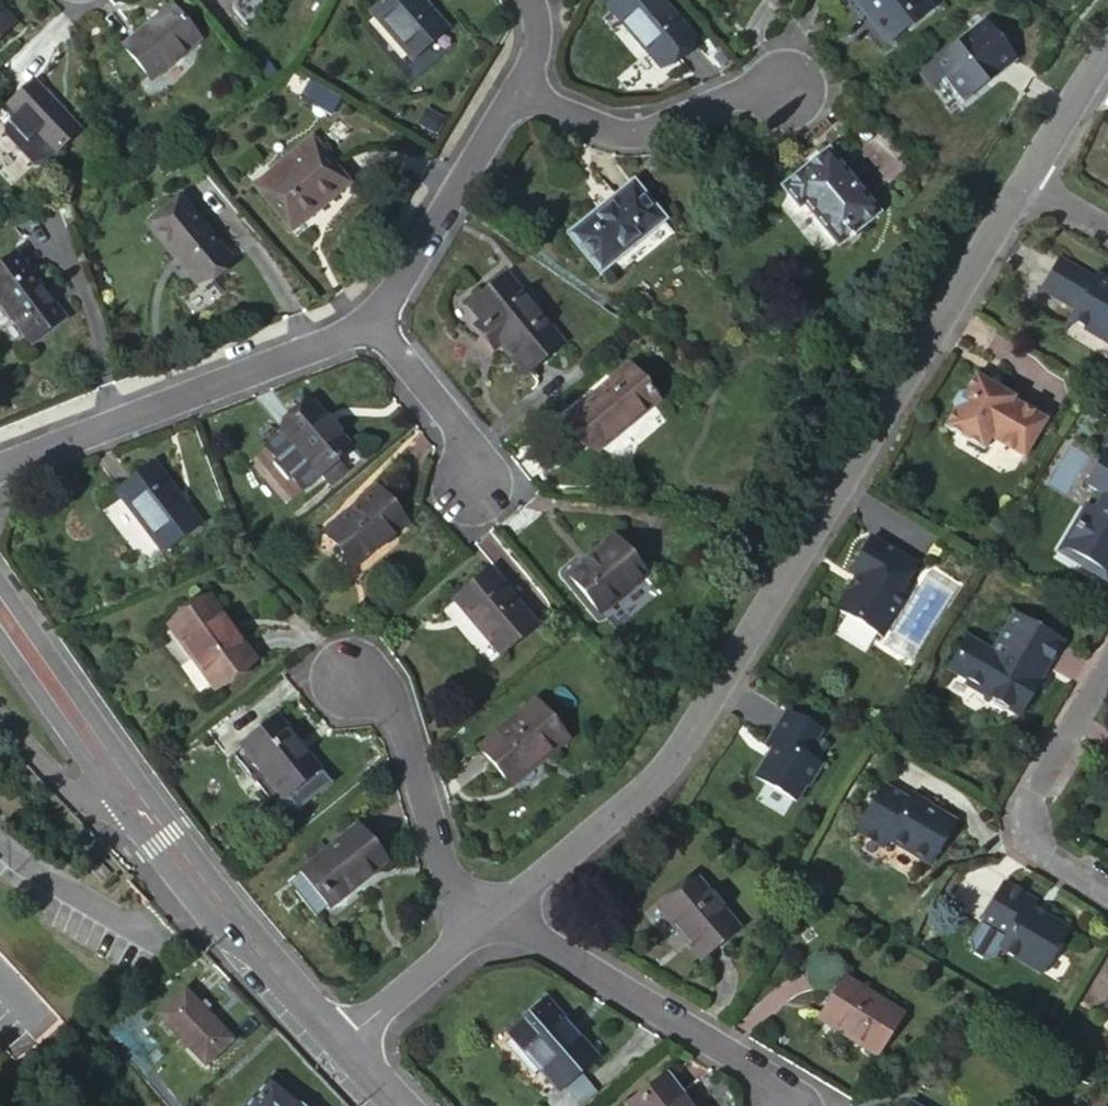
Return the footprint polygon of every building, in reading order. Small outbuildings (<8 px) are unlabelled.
[(410,59),(447,28),(423,0),(382,0),(369,11),(410,59)] [(696,40),(663,0),(620,0),(612,7),(663,68),(696,40)] [(891,35),(931,0),(861,0),(891,35)] [(15,27),(0,11),(0,42),(15,27)] [(130,42),(121,50),(148,85),(198,46),(171,11),(130,42)] [(977,17),(927,60),(938,74),(959,98),(981,79),(979,76),(989,67),(992,70),(1010,54),(977,17)] [(938,74),(927,60),(913,72),(925,85),(938,74)] [(34,80),(8,102),(51,155),(78,133),(34,80)] [(269,169),(253,183),(284,221),(342,175),(306,132),(266,165),(269,169)] [(872,238),(890,223),(843,163),(801,197),(816,219),(820,215),(855,259),(868,257),(874,251),(877,243),(872,238)] [(253,183),(269,169),(266,165),(249,179),(253,183)] [(578,258),(641,212),(614,177),(551,224),(578,258)] [(140,213),(188,273),(220,247),(172,187),(140,213)] [(8,241),(0,247),(0,294),(12,309),(10,311),(13,314),(15,313),(28,328),(59,304),(8,241)] [(1094,274),(1092,278),(1058,258),(1040,289),(1074,309),(1068,321),(1087,331),(1089,329),(1107,341),(1107,282),(1094,274)] [(493,279),(453,313),(465,328),(459,333),(481,359),(487,354),(512,382),(552,349),(493,279)] [(1107,343),(1107,342),(1107,341),(1089,329),(1087,331),(1107,343)] [(619,365),(558,416),(586,451),(648,399),(619,365)] [(965,392),(959,393),(952,403),(954,409),(943,427),(983,451),(990,438),(1022,457),(1044,421),(1012,402),(1015,398),(1000,390),(998,393),(986,386),(989,382),(975,374),(965,392)] [(1000,390),(989,382),(986,386),(998,393),(1000,390)] [(269,435),(252,450),(264,462),(260,466),(274,482),(278,479),(290,491),(307,476),(308,478),(338,450),(298,405),(267,433),(269,435)] [(1100,447),(1080,481),(1098,491),(1090,506),(1085,503),(1060,544),(1104,570),(1107,563),(1107,452),(1100,447)] [(152,557),(190,528),(149,470),(110,498),(152,557)] [(364,488),(314,536),(345,568),(395,520),(364,488)] [(1104,570),(1060,544),(1085,503),(1080,500),(1051,550),(1104,581),(1107,573),(1107,563),(1104,570)] [(598,531),(554,571),(587,607),(589,606),(597,614),(623,590),(616,582),(631,568),(598,531)] [(918,566),(872,539),(852,574),(859,578),(840,612),(886,639),(912,596),(903,591),(918,566)] [(474,568),(441,597),(488,651),(521,622),(474,568)] [(196,602),(158,630),(204,694),(242,666),(196,602)] [(991,651),(965,637),(947,668),(965,679),(970,682),(975,678),(993,688),(989,695),(991,702),(1001,709),(1008,706),(1012,700),(1022,706),(1033,688),(1029,685),(1035,674),(1039,677),(1060,641),(1013,613),(991,651)] [(1029,685),(1033,688),(1037,690),(1044,679),(1039,677),(1035,674),(1029,685)] [(975,678),(970,682),(965,679),(962,685),(991,702),(989,695),(993,688),(975,678)] [(556,734),(525,699),(523,697),(468,745),(499,780),(537,747),(539,749),(556,734)] [(1022,706),(1012,700),(1008,706),(1018,712),(1022,706)] [(820,732),(784,711),(764,744),(771,748),(754,777),(796,802),(805,787),(807,788),(820,766),(805,758),(820,732)] [(263,719),(230,747),(272,795),(264,802),(285,810),(283,811),(285,813),(321,781),(320,780),(319,781),(305,765),(304,766),(263,719)] [(908,796),(911,791),(885,775),(868,803),(872,806),(862,824),(884,837),(882,840),(924,865),(950,822),(924,806),(921,811),(912,805),(915,801),(908,796)] [(924,806),(915,801),(912,805),(921,811),(924,806)] [(862,824),(872,806),(868,803),(857,821),(862,824)] [(347,829),(296,871),(323,904),(324,904),(375,862),(347,829)] [(278,886),(305,919),(323,904),(296,871),(278,886)] [(659,908),(700,957),(735,928),(694,878),(659,908)] [(983,920),(970,942),(973,954),(985,961),(996,958),(1001,951),(1043,975),(1069,930),(1033,910),(1037,903),(1004,884),(983,920)] [(1,1045),(15,1061),(40,1042),(37,1038),(61,1017),(5,958),(0,952),(0,1044),(1,1045)] [(848,979),(822,1020),(880,1056),(906,1014),(848,979)] [(228,1041),(181,989),(154,1014),(202,1065),(228,1041)] [(523,1024),(528,1030),(531,1028),(528,1025),(563,998),(607,1053),(610,1051),(564,992),(523,1024)] [(519,1037),(544,1070),(553,1063),(556,1060),(572,1080),(569,1083),(558,1092),(569,1105),(587,1105),(609,1089),(591,1066),(607,1053),(563,998),(528,1025),(531,1028),(519,1037)] [(569,1083),(572,1080),(556,1060),(553,1063),(569,1083)] [(268,1078),(238,1105),(294,1105),(268,1078)] [(674,1082),(673,1080),(638,1101),(641,1105),(688,1105),(674,1082)]
